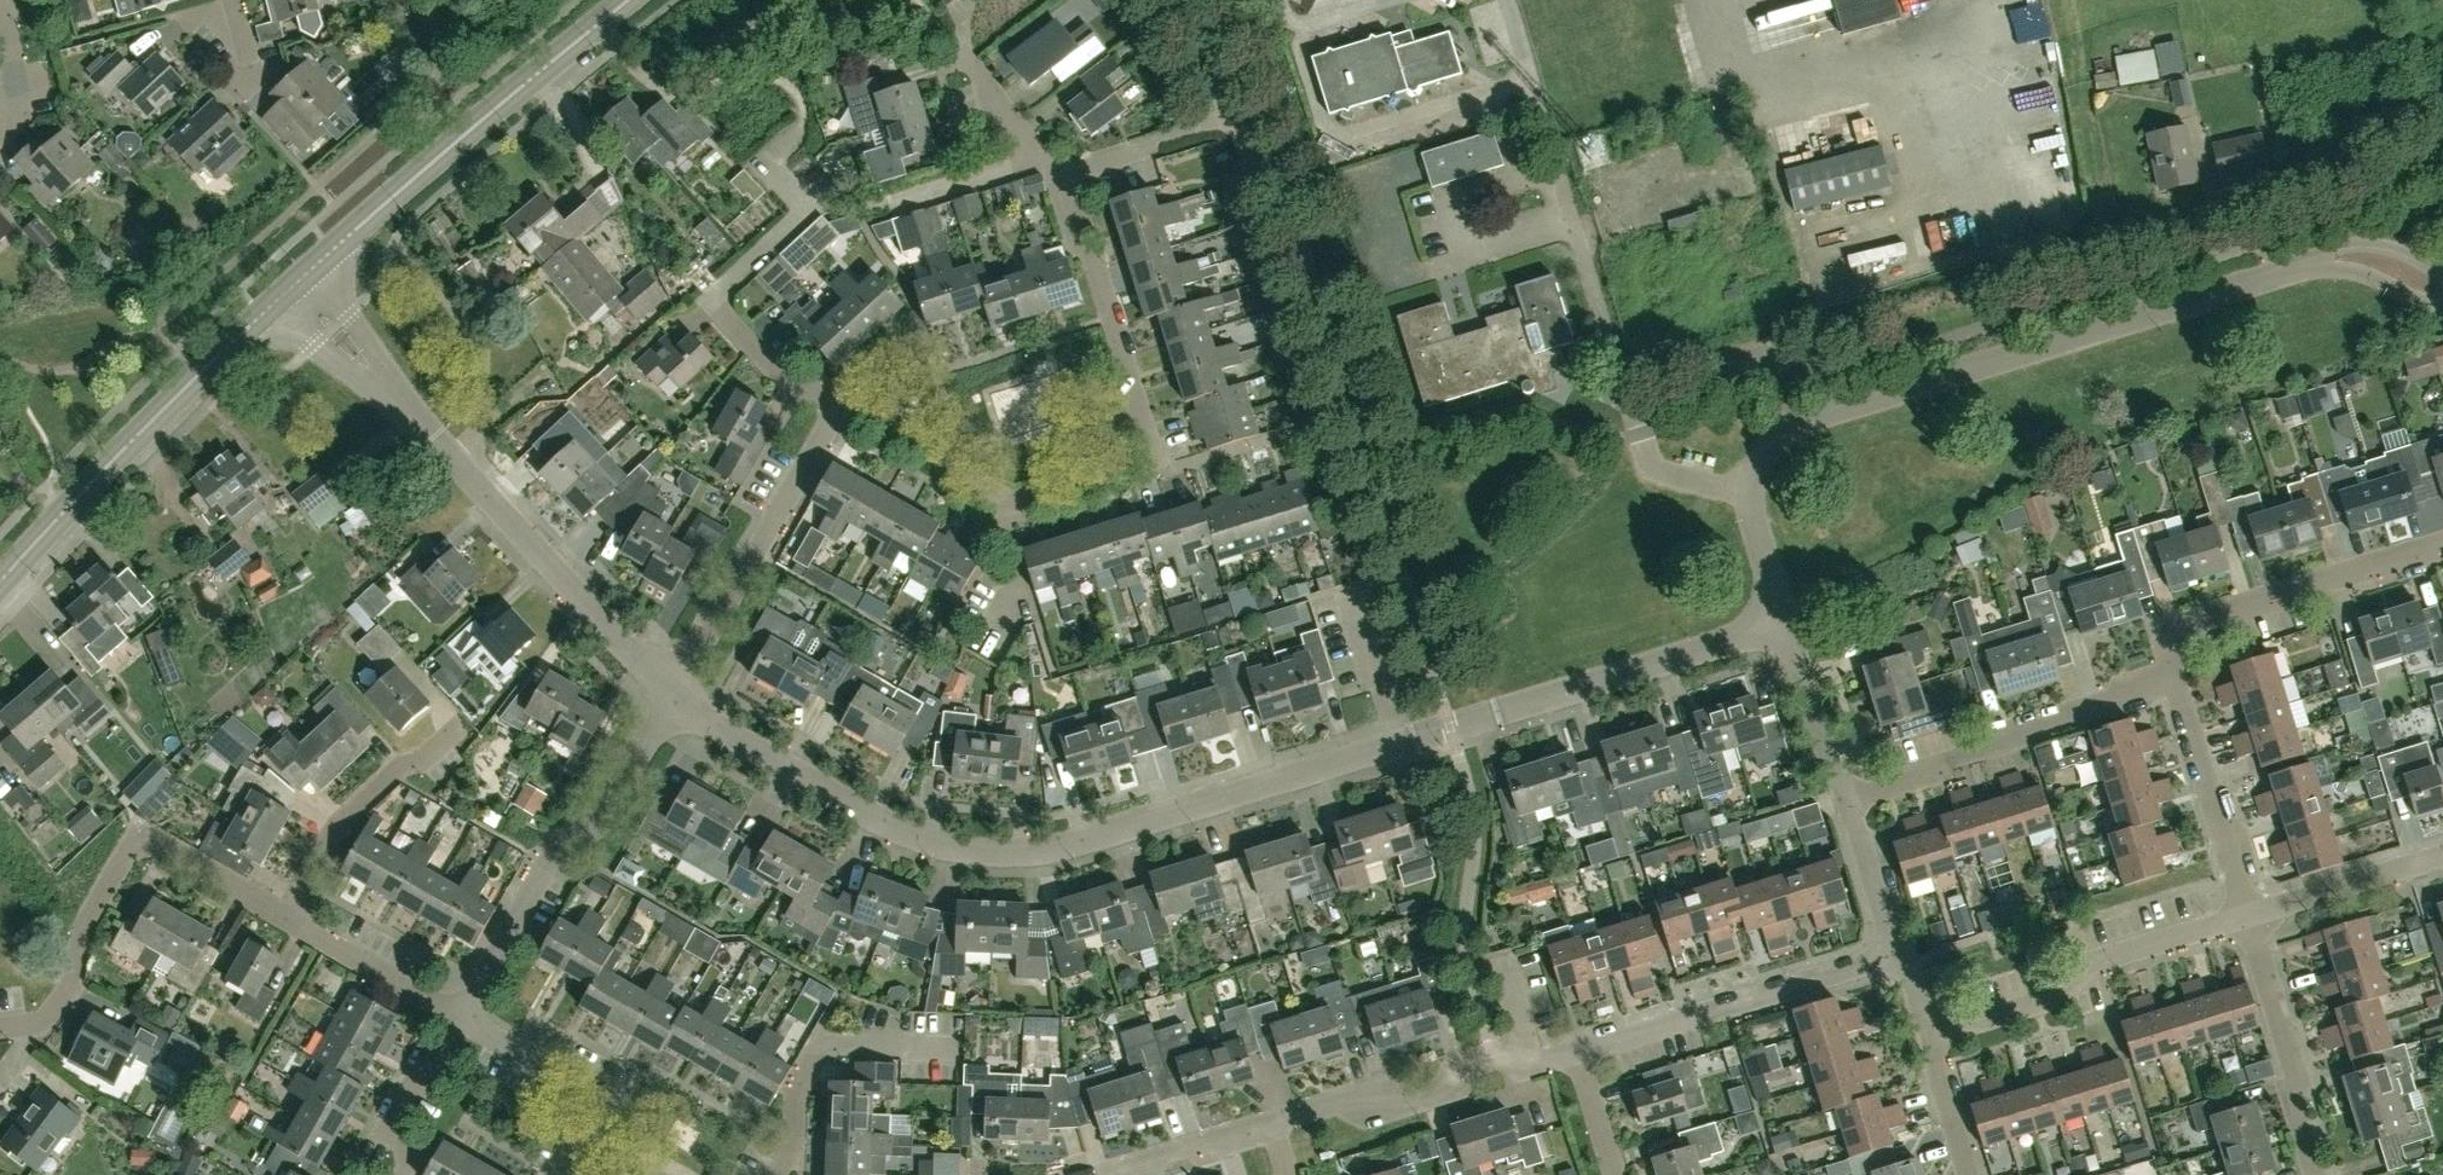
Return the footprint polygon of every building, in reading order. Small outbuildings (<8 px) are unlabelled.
[(134,14),(158,7),(164,10),(169,4),(182,0),(130,0),(134,14)] [(324,25),(317,0),(268,0),(275,23),(299,16),(303,31),(316,39),(324,25)] [(1842,36),(1900,20),(1894,0),(1832,0),(1842,36)] [(1047,32),(1033,43),(1011,59),(1031,85),(1063,61),(1072,73),(1103,49),(1086,26),(1058,47),(1047,32)] [(1419,88),(1462,74),(1449,32),(1414,43),(1410,31),(1391,37),(1390,34),(1376,38),(1371,36),(1369,41),(1333,52),(1328,49),(1326,54),(1311,58),(1329,115),(1343,111),(1348,113),(1350,109),(1386,98),(1391,100),(1393,95),(1407,91),(1412,94),(1417,92),(1419,88)] [(2115,65),(2149,58),(2147,46),(2112,54),(2115,65)] [(148,117),(185,83),(159,55),(138,74),(119,54),(93,78),(107,93),(117,83),(148,117)] [(1123,76),(1118,68),(1124,63),(1117,54),(1083,78),(1092,90),(1071,106),(1092,135),(1126,110),(1108,87),(1123,76)] [(319,126),(344,103),(307,63),(274,93),(282,102),(267,117),(288,140),(292,136),(305,151),(325,133),(319,126)] [(2111,65),(2112,80),(2152,78),(2151,63),(2111,65)] [(845,88),(849,104),(852,103),(862,135),(925,116),(915,84),(882,94),(877,78),(845,88)] [(661,136),(645,118),(646,117),(628,98),(598,126),(634,165),(647,152),(661,168),(662,167),(655,160),(663,152),(655,141),(661,136)] [(701,144),(713,133),(690,108),(679,118),(664,101),(646,117),(645,118),(661,136),(655,141),(663,152),(655,160),(662,167),(670,160),(674,164),(699,141),(701,144)] [(218,178),(247,150),(239,141),(247,134),(216,102),(195,121),(191,117),(175,132),(179,136),(171,143),(197,171),(205,164),(218,178)] [(935,148),(925,116),(862,135),(886,128),(891,144),(865,153),(874,185),(907,175),(902,158),(935,148)] [(2159,192),(2197,184),(2185,130),(2147,138),(2159,192)] [(1422,154),(1432,188),(1504,166),(1494,132),(1422,154)] [(61,198),(94,167),(63,133),(44,151),(36,142),(16,161),(38,184),(33,188),(48,204),(58,194),(61,198)] [(2212,144),(2219,179),(2269,167),(2262,133),(2212,144)] [(1881,145),(1784,170),(1795,212),(1892,186),(1881,145)] [(1019,207),(1012,183),(995,189),(1002,213),(1019,207)] [(1206,204),(1203,194),(1158,208),(1151,188),(1110,200),(1119,231),(1182,212),(1194,208),(1206,204)] [(975,194),(954,201),(961,224),(982,217),(975,194)] [(547,265),(603,219),(583,197),(558,216),(541,196),(507,225),(531,254),(535,251),(547,265)] [(986,307),(974,267),(956,272),(950,252),(948,252),(941,231),(944,231),(937,207),(925,210),(934,241),(938,255),(958,317),(986,308),(986,307)] [(1169,248),(1163,229),(1198,219),(1194,208),(1182,212),(1119,231),(1128,261),(1169,248)] [(1931,214),(1937,253),(1973,248),(1967,209),(1931,214)] [(934,241),(925,210),(891,220),(901,251),(934,241)] [(1668,222),(1670,232),(1703,221),(1700,212),(1668,222)] [(822,216),(800,236),(818,256),(840,236),(822,216)] [(24,231),(45,254),(58,241),(38,219),(24,231)] [(623,291),(580,240),(604,220),(603,219),(547,265),(543,269),(587,321),(606,305),(615,317),(626,308),(639,323),(669,298),(646,270),(627,286),(631,291),(626,296),(622,292),(623,291)] [(798,274),(818,256),(800,236),(780,255),(798,274)] [(1840,253),(1843,266),(1901,253),(1898,240),(1840,253)] [(1048,266),(1042,246),(1032,249),(1051,311),(1080,302),(1068,261),(1048,266)] [(1175,267),(1169,248),(1128,261),(1137,290),(1200,270),(1197,260),(1175,267)] [(1051,311),(1032,249),(1022,252),(1028,273),(1009,279),(1022,320),(1034,317),(1051,311)] [(958,317),(938,255),(929,258),(935,279),(915,285),(928,326),(958,317)] [(757,275),(775,295),(794,277),(776,258),(757,275)] [(1202,282),(1201,280),(1231,271),(1228,262),(1200,270),(1137,290),(1146,320),(1160,316),(1159,314),(1187,306),(1181,288),(1202,282)] [(1022,320),(1009,279),(991,284),(985,264),(974,267),(986,307),(986,308),(987,308),(993,329),(1022,320)] [(845,272),(838,278),(882,326),(904,305),(875,273),(860,287),(845,272)] [(1515,287),(1521,309),(1485,320),(1488,328),(1454,339),(1443,303),(1397,317),(1425,408),(1507,383),(1505,377),(1510,376),(1523,382),(1522,385),(1522,388),(1523,393),(1525,393),(1529,393),(1533,390),(1540,377),(1542,378),(1552,376),(1561,358),(1558,348),(1573,343),(1552,276),(1515,287)] [(882,326),(838,278),(829,287),(837,295),(822,308),(830,316),(830,315),(859,347),(882,326)] [(1745,297),(1741,282),(1731,285),(1732,290),(1723,293),(1726,302),(1745,297)] [(1203,313),(1224,307),(1224,306),(1240,301),(1237,290),(1187,306),(1159,314),(1160,316),(1168,344),(1209,331),(1203,313)] [(760,324),(778,310),(770,299),(752,313),(760,324)] [(859,347),(830,315),(830,316),(822,308),(815,300),(792,321),(836,368),(859,347)] [(1177,373),(1256,348),(1253,338),(1215,350),(1209,331),(1168,344),(1177,373)] [(681,389),(713,360),(692,337),(672,355),(661,343),(638,364),(658,385),(669,375),(681,389)] [(1221,371),(1241,364),(1256,359),(1253,349),(1256,349),(1256,348),(1177,373),(1186,403),(1195,400),(1195,399),(1227,389),(1221,371)] [(1243,384),(1227,389),(1195,399),(1195,400),(1198,411),(1190,413),(1194,427),(1251,410),(1243,384)] [(2288,394),(2294,416),(2326,408),(2320,386),(2288,394)] [(773,433),(759,425),(768,409),(738,392),(715,432),(734,443),(718,472),(743,486),(773,433)] [(1259,436),(1251,410),(1194,427),(1198,441),(1206,438),(1210,451),(1259,436)] [(541,474),(563,497),(596,466),(575,443),(593,427),(580,412),(550,439),(563,454),(541,474)] [(2330,418),(2339,442),(2354,437),(2345,413),(2330,418)] [(2374,435),(2380,454),(2405,445),(2398,426),(2374,435)] [(2439,437),(2411,446),(2420,476),(2436,471),(2442,494),(2442,451),(2439,437)] [(2420,476),(2411,446),(2384,454),(2385,457),(2365,463),(2367,467),(2384,524),(2417,514),(2409,490),(2423,486),(2420,476)] [(230,454),(212,468),(252,519),(263,511),(252,497),(269,484),(247,456),(237,464),(230,454)] [(2226,503),(2217,474),(2212,458),(2195,463),(2210,510),(2227,504),(2226,503)] [(627,509),(647,483),(652,477),(641,465),(628,477),(617,465),(605,476),(596,466),(563,497),(583,519),(612,493),(627,509)] [(829,536),(860,481),(834,466),(812,503),(829,513),(819,531),(829,536)] [(2384,524),(2367,467),(2350,472),(2348,468),(2345,469),(2344,466),(2319,474),(2331,514),(2344,510),(2351,534),(2384,524)] [(252,519),(212,468),(193,483),(201,492),(191,500),(212,527),(228,515),(239,529),(252,519)] [(1287,486),(1278,489),(1293,538),(1318,531),(1299,469),(1283,474),(1287,486)] [(347,508),(320,474),(292,495),(319,529),(347,508)] [(2331,514),(2319,474),(2319,475),(2302,480),(2302,481),(2287,486),(2294,506),(2279,511),(2292,552),(2322,543),(2312,510),(2328,505),(2331,514)] [(866,533),(887,496),(860,481),(829,536),(838,542),(849,524),(866,533)] [(1293,538),(1278,489),(1275,481),(1261,485),(1264,493),(1252,497),(1267,546),(1293,538)] [(647,483),(627,509),(626,511),(642,520),(623,553),(651,569),(669,539),(674,531),(660,522),(668,507),(656,500),(661,491),(647,483)] [(1267,546),(1252,497),(1240,500),(1237,492),(1224,496),(1242,554),(1267,546)] [(2292,552),(2279,511),(2266,515),(2259,493),(2226,503),(2227,504),(2235,533),(2252,528),(2262,561),(2292,552)] [(882,566),(913,510),(887,496),(866,533),(883,543),(872,561),(882,566)] [(1242,554),(1224,496),(1211,500),(1213,509),(1203,512),(1202,512),(1212,545),(1217,562),(1242,554)] [(2050,519),(2042,496),(2024,501),(2032,525),(2050,519)] [(1202,512),(1203,512),(1201,504),(1171,513),(1190,575),(1201,571),(1194,550),(1212,545),(1202,512)] [(935,532),(936,533),(940,526),(913,510),(882,566),(891,572),(901,553),(918,562),(935,532)] [(1190,575),(1171,513),(1142,522),(1141,522),(1152,556),(1154,563),(1173,557),(1180,578),(1190,575)] [(1141,522),(1142,522),(1140,514),(1111,524),(1130,585),(1140,582),(1134,562),(1152,556),(1141,522)] [(2201,532),(2186,537),(2199,580),(2229,571),(2212,514),(2197,519),(2201,532)] [(1996,515),(1979,521),(1985,536),(2001,530),(1996,515)] [(2199,580),(2186,537),(2170,541),(2164,521),(2134,531),(2143,562),(2159,557),(2169,590),(2171,589),(2172,593),(2176,593),(2186,590),(2189,588),(2188,584),(2199,580)] [(411,539),(419,549),(440,532),(432,523),(411,539)] [(1130,585),(1111,524),(1081,533),(1094,574),(1113,568),(1119,589),(1130,585)] [(682,547),(669,539),(651,569),(646,578),(673,593),(689,567),(703,575),(720,545),(692,529),(682,547)] [(2143,562),(2134,531),(2116,536),(2124,561),(2095,570),(2112,627),(2142,618),(2133,588),(2150,583),(2143,562)] [(934,591),(959,546),(963,539),(951,532),(947,539),(936,533),(935,532),(918,562),(909,577),(934,591)] [(1094,574),(1081,533),(1052,542),(1072,604),(1082,601),(1076,580),(1094,574)] [(968,551),(959,546),(934,591),(956,603),(988,548),(974,540),(968,551)] [(236,541),(211,561),(226,580),(251,560),(236,541)] [(1072,604),(1052,542),(1022,551),(1035,592),(1055,586),(1061,607),(1072,604)] [(401,580),(410,590),(405,594),(434,625),(444,625),(462,609),(456,602),(482,578),(456,550),(432,572),(421,561),(401,580)] [(117,604),(131,593),(104,562),(80,582),(90,593),(120,628),(130,619),(117,604)] [(830,591),(835,580),(808,565),(802,575),(830,591)] [(2083,636),(2112,627),(2095,570),(2077,575),(2060,566),(2055,577),(2048,579),(2049,584),(2058,612),(2074,607),(2083,636)] [(1318,579),(1321,591),(1336,587),(1333,574),(1318,579)] [(2067,643),(2057,612),(2058,612),(2049,584),(2035,589),(2037,594),(2023,598),(2031,621),(2011,627),(2031,690),(2060,681),(2050,648),(2067,643)] [(145,586),(134,597),(144,608),(155,598),(145,586)] [(90,593),(66,614),(91,644),(105,633),(119,649),(130,639),(120,628),(90,593)] [(812,615),(818,601),(803,594),(797,608),(812,615)] [(866,595),(858,609),(882,622),(890,609),(866,595)] [(2031,690),(2011,627),(1992,632),(1982,635),(1972,602),(1962,601),(1954,604),(1964,639),(1974,672),(1991,667),(2001,699),(2031,690)] [(380,624),(378,626),(357,602),(348,610),(369,634),(359,644),(389,676),(369,694),(402,730),(430,704),(391,660),(403,649),(380,624)] [(2389,613),(2402,657),(2431,648),(2437,667),(2442,665),(2442,628),(2427,633),(2418,604),(2389,613)] [(779,691),(814,630),(803,624),(799,625),(768,608),(750,639),(767,649),(752,676),(779,691)] [(504,667),(537,637),(513,611),(488,634),(477,621),(449,646),(471,670),(491,652),(504,667)] [(2402,657),(2389,613),(2359,622),(2368,651),(2351,656),(2362,690),(2379,685),(2373,666),(2402,657)] [(922,628),(916,640),(931,648),(937,637),(922,628)] [(839,690),(854,664),(857,658),(826,641),(825,637),(814,630),(779,691),(807,707),(822,680),(839,690)] [(1275,651),(1280,668),(1294,714),(1324,705),(1314,673),(1331,668),(1319,631),(1301,636),(1303,643),(1275,651)] [(1924,655),(1923,651),(1932,649),(1927,631),(1888,643),(1893,659),(1864,668),(1873,697),(1918,684),(1913,669),(1915,668),(1919,667),(1922,664),(1924,660),(1924,655)] [(93,677),(104,668),(87,647),(75,656),(93,677)] [(1294,714),(1280,668),(1263,673),(1262,668),(1249,671),(1243,653),(1226,658),(1228,666),(1238,697),(1254,692),(1263,723),(1294,714)] [(2217,688),(2220,698),(2280,680),(2272,654),(2230,667),(2235,683),(2217,688)] [(1237,697),(1238,697),(1228,666),(1227,666),(1225,660),(1210,664),(1215,680),(1202,684),(1205,693),(1188,698),(1202,742),(1233,733),(1224,704),(1238,700),(1237,697)] [(869,743),(891,703),(899,690),(854,664),(839,690),(838,692),(856,703),(842,727),(869,743)] [(960,701),(970,678),(955,672),(945,695),(960,701)] [(54,673),(28,695),(54,726),(68,714),(85,734),(111,712),(87,685),(74,696),(54,673)] [(576,700),(581,691),(551,674),(537,699),(524,691),(501,720),(524,733),(534,715),(557,729),(558,729),(559,729),(576,700)] [(923,741),(940,713),(938,712),(944,702),(940,700),(948,687),(934,679),(926,692),(925,691),(919,702),(914,699),(907,712),(891,703),(869,743),(894,757),(908,733),(923,741)] [(2287,705),(2280,680),(2220,698),(2223,709),(2241,703),(2246,718),(2287,705)] [(262,711),(277,701),(264,681),(249,690),(262,711)] [(1960,723),(1954,705),(1951,694),(1936,699),(1934,693),(1921,696),(1918,684),(1873,697),(1882,727),(1912,719),(1917,736),(1960,723)] [(1202,742),(1188,698),(1171,703),(1165,685),(1136,694),(1137,698),(1147,728),(1163,723),(1172,751),(1202,742)] [(328,723),(316,734),(347,768),(369,748),(349,725),(362,714),(338,688),(315,709),(328,723)] [(41,737),(54,726),(28,695),(2,717),(22,740),(9,751),(41,790),(67,767),(58,757),(41,737)] [(1755,699),(1749,701),(1748,698),(1746,696),(1731,701),(1729,703),(1730,706),(1725,708),(1737,747),(1751,743),(1758,768),(1790,758),(1780,726),(1765,731),(1755,699)] [(1146,728),(1147,728),(1137,698),(1101,709),(1106,723),(1091,727),(1104,771),(1134,762),(1126,737),(1147,730),(1146,728)] [(2371,698),(2356,704),(2365,725),(2380,719),(2371,698)] [(576,700),(559,729),(558,729),(557,729),(552,738),(576,752),(565,769),(585,781),(604,748),(591,740),(604,717),(576,700)] [(1737,747),(1725,708),(1720,709),(1720,707),(1717,705),(1702,710),(1701,712),(1702,715),(1696,717),(1705,749),(1689,754),(1699,788),(1703,800),(1736,789),(1732,776),(1724,751),(1737,747)] [(2295,730),(2287,705),(2246,718),(2250,732),(2232,738),(2235,748),(2295,730)] [(1039,736),(1037,719),(1037,713),(1033,713),(1020,711),(1019,717),(1007,715),(1005,739),(990,737),(985,783),(1016,787),(1019,754),(1036,756),(1039,736)] [(2346,744),(2362,741),(2356,711),(2339,714),(2346,744)] [(985,783),(990,737),(975,736),(977,717),(944,713),(941,744),(958,746),(954,780),(985,783)] [(1104,771),(1091,727),(1090,728),(1086,713),(1042,727),(1052,759),(1066,755),(1074,780),(1104,771)] [(2309,724),(2316,744),(2341,736),(2334,715),(2309,724)] [(230,751),(243,732),(221,717),(208,736),(230,751)] [(2089,733),(2097,758),(2157,739),(2153,729),(2134,735),(2130,720),(2089,733)] [(1685,793),(1699,788),(1689,754),(1672,759),(1662,727),(1633,736),(1646,780),(1676,771),(1682,793),(1685,793)] [(2303,756),(2295,730),(2235,748),(2238,759),(2256,753),(2261,769),(2303,756)] [(266,753),(290,780),(301,792),(315,780),(324,790),(347,768),(316,734),(303,746),(290,732),(266,753)] [(1631,785),(1646,780),(1633,736),(1603,745),(1613,776),(1596,781),(1606,816),(1637,807),(1631,785)] [(2160,750),(2157,739),(2097,758),(2104,783),(2146,770),(2141,756),(2160,750)] [(2061,770),(2052,742),(2035,747),(2044,775),(2061,770)] [(2442,810),(2442,806),(2432,770),(2419,774),(2411,749),(2378,759),(2388,794),(2407,788),(2416,818),(2442,810)] [(1606,816),(1596,781),(1595,781),(1582,785),(1572,755),(1540,764),(1553,805),(1570,800),(1579,830),(1608,821),(1606,816)] [(941,785),(942,764),(928,764),(927,784),(941,785)] [(1536,810),(1553,805),(1540,764),(1509,774),(1518,805),(1503,809),(1515,849),(1545,840),(1536,810)] [(2256,798),(2259,808),(2318,790),(2310,764),(2269,776),(2274,792),(2256,798)] [(276,784),(245,767),(244,766),(230,791),(234,793),(225,808),(240,817),(277,839),(292,813),(267,798),(276,784)] [(2150,785),(2146,770),(2104,783),(2112,808),(2172,790),(2168,779),(2150,785)] [(2020,774),(2009,777),(2027,837),(2054,829),(2041,788),(2026,793),(2020,774)] [(171,804),(180,785),(159,775),(150,793),(171,804)] [(2027,837),(2009,777),(1999,780),(2004,799),(1990,803),(2002,845),(2027,837)] [(520,781),(508,801),(527,813),(539,793),(520,781)] [(657,801),(638,833),(670,851),(683,828),(696,836),(716,800),(712,798),(715,793),(698,783),(695,788),(689,784),(674,811),(657,801)] [(398,786),(396,794),(405,797),(397,825),(424,834),(435,798),(398,786)] [(2002,845),(1990,803),(1975,808),(1970,789),(1959,793),(1977,852),(2002,845)] [(2175,800),(2172,790),(2112,808),(2120,832),(2120,834),(2150,825),(2162,821),(2157,806),(2175,800)] [(2326,815),(2318,790),(2259,808),(2262,819),(2280,813),(2284,828),(2326,815)] [(1977,852),(1959,793),(1949,796),(1955,814),(1939,819),(1943,830),(1952,860),(1954,859),(1977,852)] [(744,815),(716,800),(696,836),(709,843),(697,866),(727,883),(746,851),(729,842),(744,815)] [(1824,823),(1819,804),(1793,812),(1799,830),(1824,823)] [(1400,806),(1368,816),(1382,860),(1399,854),(1405,875),(1434,866),(1424,834),(1410,838),(1400,806)] [(525,828),(531,817),(516,809),(510,819),(525,828)] [(87,812),(64,831),(74,842),(97,823),(87,812)] [(369,886),(391,848),(374,838),(385,820),(375,814),(342,870),(369,886)] [(2333,840),(2326,815),(2284,828),(2289,842),(2271,848),(2274,858),(2333,840)] [(1336,826),(1340,842),(1327,846),(1332,862),(1342,894),(1371,885),(1365,865),(1382,860),(1368,816),(1336,826)] [(1952,860),(1943,830),(1929,834),(1923,816),(1913,819),(1931,879),(1958,871),(1954,859),(1952,860)] [(262,864),(277,839),(240,817),(232,829),(220,823),(215,832),(210,833),(200,850),(230,867),(240,851),(262,864)] [(1931,879),(1913,819),(1903,822),(1909,840),(1893,845),(1906,887),(1931,879)] [(2058,825),(2062,839),(2078,834),(2074,820),(2058,825)] [(2117,861),(2176,843),(2173,833),(2155,838),(2150,825),(2120,834),(2120,832),(2109,836),(2117,861)] [(480,848),(476,827),(458,831),(463,852),(480,848)] [(775,833),(763,855),(749,846),(746,851),(727,883),(756,900),(767,881),(782,890),(805,851),(775,833)] [(422,916),(444,878),(427,868),(437,850),(436,849),(442,839),(433,834),(427,844),(428,844),(395,901),(422,916)] [(1342,894),(1332,862),(1331,859),(1314,864),(1306,836),(1276,845),(1290,888),(1308,883),(1315,906),(1343,897),(1342,894)] [(395,901),(428,844),(427,844),(419,839),(408,858),(391,848),(369,886),(395,901)] [(2341,865),(2333,840),(2274,858),(2277,868),(2295,863),(2300,878),(2341,865)] [(2179,853),(2176,843),(2117,861),(2125,888),(2166,875),(2161,859),(2179,853)] [(1290,888),(1276,845),(1246,854),(1255,882),(1239,887),(1250,926),(1267,920),(1260,898),(1290,888)] [(1659,849),(1636,855),(1643,881),(1667,874),(1659,849)] [(834,867),(805,851),(782,890),(798,899),(787,918),(782,926),(812,943),(806,953),(811,956),(827,927),(840,905),(820,893),(834,867)] [(1250,926),(1239,887),(1238,887),(1237,882),(1220,887),(1211,857),(1181,866),(1194,907),(1198,921),(1228,912),(1229,915),(1245,910),(1250,926)] [(1835,861),(1810,869),(1828,928),(1839,925),(1834,906),(1848,902),(1835,861)] [(1194,907),(1181,866),(1152,875),(1161,905),(1144,910),(1153,939),(1170,934),(1164,916),(1194,907)] [(448,931),(481,875),(471,869),(461,888),(444,878),(422,916),(448,931)] [(1828,928),(1810,869),(1785,876),(1797,917),(1812,913),(1818,931),(1828,928)] [(1543,874),(1515,883),(1523,908),(1551,899),(1543,874)] [(490,880),(481,875),(448,931),(475,947),(497,909),(480,899),(490,880)] [(869,877),(861,900),(847,894),(840,905),(827,927),(853,936),(854,939),(858,941),(863,940),(866,936),(879,941),(883,930),(884,930),(899,887),(893,885),(892,879),(879,875),(876,879),(869,877)] [(1797,917),(1785,876),(1760,884),(1782,954),(1792,951),(1783,921),(1797,917)] [(1736,891),(1733,880),(1707,888),(1728,959),(1739,955),(1730,926),(1744,921),(1745,921),(1736,891)] [(2037,887),(2051,911),(2061,905),(2047,881),(2037,887)] [(1153,939),(1144,910),(1131,915),(1121,884),(1090,894),(1102,932),(1105,944),(1121,939),(1124,949),(1127,948),(1129,955),(1155,947),(1153,939)] [(1782,954),(1760,884),(1736,891),(1745,921),(1744,921),(1747,932),(1763,928),(1772,957),(1782,954)] [(928,897),(922,895),(921,890),(908,885),(905,889),(899,887),(884,930),(880,942),(898,949),(897,953),(923,962),(933,933),(917,928),(928,897)] [(1728,959),(1707,888),(1682,895),(1694,937),(1709,932),(1718,962),(1728,959)] [(1084,938),(1102,932),(1090,894),(1057,904),(1066,935),(1052,939),(1065,980),(1091,972),(1086,954),(1089,954),(1084,938)] [(1694,937),(1682,895),(1656,903),(1678,975),(1689,972),(1680,941),(1694,937)] [(153,971),(184,917),(155,900),(140,926),(127,918),(111,946),(153,971)] [(993,953),(995,905),(960,904),(959,937),(940,936),(933,975),(965,976),(966,952),(993,953)] [(1051,979),(1047,940),(1027,939),(1029,906),(995,905),(993,953),(1019,954),(1019,978),(1051,979)] [(565,973),(598,916),(588,911),(577,930),(560,920),(538,957),(565,973)] [(1650,917),(1635,922),(1633,916),(1628,914),(1622,916),(1643,985),(1653,982),(1647,963),(1662,958),(1650,917)] [(2040,918),(2045,934),(2057,930),(2052,914),(2040,918)] [(591,987),(612,950),(596,941),(607,922),(598,916),(565,973),(591,987)] [(1643,985),(1622,916),(1624,925),(1600,933),(1612,974),(1627,969),(1632,988),(1643,985)] [(213,934),(184,917),(153,971),(154,971),(164,952),(177,960),(167,979),(195,995),(211,966),(199,959),(213,934)] [(2327,942),(2331,957),(2373,944),(2365,919),(2305,938),(2308,948),(2327,942)] [(1593,1000),(1575,940),(1573,941),(1569,926),(1544,934),(1549,948),(1561,989),(1577,984),(1582,1003),(1593,1000)] [(1612,974),(1600,933),(1575,940),(1593,1000),(1603,997),(1598,978),(1612,974)] [(2430,941),(2441,975),(2442,974),(2442,937),(2430,941)] [(262,985),(278,957),(250,941),(228,981),(246,991),(236,1008),(260,1022),(277,993),(262,985)] [(2380,969),(2373,944),(2331,957),(2336,972),(2317,977),(2321,988),(2380,969)] [(607,1022),(628,985),(612,975),(622,956),(612,950),(591,987),(580,1006),(607,1022)] [(1416,964),(1420,976),(1392,985),(1410,1042),(1439,1033),(1427,992),(1443,987),(1434,959),(1416,964)] [(2235,990),(2222,994),(2234,1035),(2260,1027),(2242,967),(2229,971),(2235,990)] [(1783,985),(1806,979),(1803,968),(1780,974),(1783,985)] [(2388,995),(2380,969),(2321,988),(2324,998),(2342,992),(2347,1006),(2378,998),(2388,995)] [(634,1037),(666,981),(656,975),(645,994),(628,985),(607,1022),(634,1037)] [(2234,1035),(2222,994),(2208,998),(2202,980),(2192,983),(2210,1043),(2234,1035)] [(665,1046),(681,1015),(665,1005),(676,986),(666,981),(634,1037),(661,1053),(665,1046)] [(1334,1016),(1350,1012),(1346,999),(1341,981),(1314,989),(1321,1011),(1302,1017),(1315,1061),(1345,1051),(1334,1016)] [(2210,1043),(2192,983),(2181,986),(2187,1005),(2173,1009),(2185,1050),(2210,1043)] [(1410,1042),(1392,985),(1346,999),(1350,1012),(1355,1029),(1371,1024),(1379,1052),(1410,1042)] [(354,990),(341,1012),(393,1043),(400,1030),(393,1025),(399,1015),(354,990)] [(2185,1050),(2173,1009),(2158,1013),(2153,995),(2142,998),(2160,1058),(2185,1050)] [(1794,1011),(1802,1036),(1861,1018),(1858,1007),(1840,1013),(1835,998),(1794,1011)] [(2160,1058),(2142,998),(2131,1002),(2136,1020),(2122,1025),(2134,1066),(2160,1058)] [(2385,1022),(2378,998),(2347,1006),(2336,1010),(2340,1025),(2322,1031),(2325,1041),(2385,1022)] [(691,1061),(722,1005),(713,1000),(702,1018),(685,1008),(681,1015),(665,1046),(691,1061)] [(1315,1061),(1302,1017),(1282,1023),(1275,1001),(1249,1009),(1258,1040),(1274,1035),(1285,1070),(1315,1061)] [(1258,1040),(1249,1009),(1247,1004),(1224,1011),(1228,1022),(1221,1024),(1227,1045),(1210,1050),(1222,1089),(1255,1079),(1248,1056),(1262,1052),(1258,1040)] [(717,1076),(739,1039),(722,1029),(732,1011),(722,1005),(691,1061),(717,1076)] [(393,1043),(341,1012),(328,1035),(373,1061),(379,1051),(386,1055),(393,1043)] [(774,1059),(785,1041),(797,1020),(789,1015),(777,1036),(776,1035),(743,1091),(771,1107),(792,1069),(774,1059)] [(138,1058),(152,1065),(168,1036),(139,1021),(131,1036),(96,1017),(72,1061),(115,1084),(125,1065),(132,1069),(138,1058)] [(1865,1029),(1861,1018),(1802,1036),(1809,1062),(1850,1049),(1846,1035),(1865,1029)] [(2393,1049),(2385,1022),(2325,1041),(2328,1051),(2347,1045),(2351,1061),(2373,1055),(2393,1049)] [(1222,1089),(1210,1050),(1194,1055),(1184,1023),(1154,1032),(1157,1041),(1169,1080),(1183,1075),(1191,1099),(1222,1089)] [(743,1091),(776,1035),(766,1030),(756,1049),(739,1039),(717,1076),(743,1091)] [(367,1071),(373,1061),(328,1035),(314,1058),(329,1066),(366,1088),(367,1089),(375,1076),(367,1071)] [(1170,1084),(1169,1080),(1157,1041),(1126,1051),(1135,1078),(1120,1083),(1133,1127),(1163,1118),(1154,1089),(1170,1084)] [(2415,1091),(2410,1075),(2414,1073),(2405,1045),(2393,1049),(2373,1055),(2377,1068),(2344,1078),(2354,1111),(2419,1091),(2419,1090),(2415,1091)] [(1740,1065),(1735,1046),(1723,1049),(1728,1068),(1740,1065)] [(2102,1046),(2091,1050),(2110,1110),(2135,1102),(2122,1061),(2108,1065),(2102,1046)] [(1855,1063),(1850,1049),(1809,1062),(1817,1087),(1877,1068),(1874,1058),(1855,1063)] [(2110,1110),(2091,1050),(2081,1053),(2086,1072),(2072,1076),(2085,1117),(2110,1110)] [(1706,1106),(1701,1091),(1692,1060),(1666,1067),(1671,1084),(1635,1095),(1644,1125),(1687,1111),(1706,1106)] [(2085,1117),(2072,1076),(2058,1080),(2053,1061),(2042,1065),(2060,1125),(2085,1117)] [(831,1082),(830,1114),(873,1115),(874,1095),(896,1096),(897,1065),(857,1063),(857,1083),(831,1082)] [(2060,1125),(2042,1065),(2031,1068),(2037,1087),(2022,1091),(2035,1133),(2060,1125)] [(351,1114),(366,1088),(329,1066),(319,1083),(300,1072),(295,1082),(351,1114)] [(1020,1141),(1022,1085),(1023,1078),(988,1077),(988,1067),(965,1066),(964,1088),(974,1088),(973,1115),(987,1116),(986,1140),(1020,1141)] [(1880,1079),(1877,1068),(1817,1087),(1825,1112),(1837,1109),(1866,1100),(1866,1098),(1862,1084),(1880,1079)] [(1120,1083),(1116,1070),(1086,1079),(1084,1074),(1067,1077),(1070,1100),(1074,1110),(1076,1117),(1095,1111),(1103,1136),(1133,1127),(1120,1083)] [(1067,1077),(1067,1075),(1052,1075),(1051,1087),(1022,1085),(1020,1141),(1049,1142),(1050,1109),(1074,1110),(1070,1100),(1067,1077)] [(2035,1133),(2022,1091),(2008,1096),(2002,1077),(1992,1080),(2010,1140),(2035,1133)] [(2010,1140),(1992,1080),(1981,1083),(1987,1102),(1971,1107),(1984,1148),(2010,1140)] [(351,1114),(295,1082),(289,1092),(308,1103),(298,1119),(336,1141),(351,1114)] [(70,1133),(81,1118),(42,1088),(30,1103),(35,1107),(5,1145),(35,1168),(65,1129),(70,1133)] [(2401,1147),(2433,1137),(2419,1091),(2354,1111),(2364,1143),(2397,1133),(2401,1147)] [(1876,1095),(1866,1098),(1866,1100),(1837,1109),(1844,1133),(1903,1115),(1900,1104),(1881,1110),(1876,1095)] [(2215,1129),(2221,1151),(2265,1137),(2255,1104),(2225,1114),(2220,1097),(2189,1107),(2197,1134),(2215,1129)] [(1508,1110),(1481,1118),(1494,1160),(1507,1156),(1510,1165),(1524,1160),(1526,1168),(1545,1162),(1536,1135),(1517,1140),(1508,1110)] [(892,1118),(873,1118),(873,1115),(830,1114),(829,1144),(912,1147),(913,1136),(892,1135),(892,1118)] [(1906,1125),(1903,1115),(1844,1133),(1852,1158),(1882,1149),(1893,1146),(1888,1130),(1906,1125)] [(1481,1118),(1452,1127),(1462,1157),(1446,1162),(1450,1174),(1484,1174),(1480,1164),(1494,1160),(1481,1118)] [(320,1168),(336,1141),(298,1119),(289,1136),(270,1125),(264,1136),(320,1168)] [(1659,1174),(1702,1174),(1698,1163),(1714,1158),(1713,1155),(1725,1152),(1716,1123),(1680,1134),(1685,1150),(1655,1160),(1659,1174)] [(320,1168),(264,1136),(279,1144),(265,1168),(273,1172),(274,1174),(306,1174),(312,1164),(320,1168)] [(2265,1137),(2221,1151),(2228,1172),(2218,1174),(2254,1174),(2275,1169),(2265,1137)] [(471,1158),(444,1143),(426,1174),(462,1174),(471,1158)] [(887,1160),(887,1157),(893,1157),(893,1155),(912,1156),(912,1147),(829,1144),(828,1174),(847,1174),(871,1174),(871,1160),(887,1160)] [(179,1162),(185,1148),(181,1146),(178,1153),(169,1150),(167,1153),(179,1162)] [(1882,1149),(1852,1158),(1852,1159),(1848,1160),(1853,1174),(1921,1174),(1916,1159),(1888,1168),(1882,1149)] [(934,1174),(961,1174),(962,1156),(935,1154),(934,1174)] [(498,1173),(471,1158),(462,1174),(496,1174),(498,1173)]
